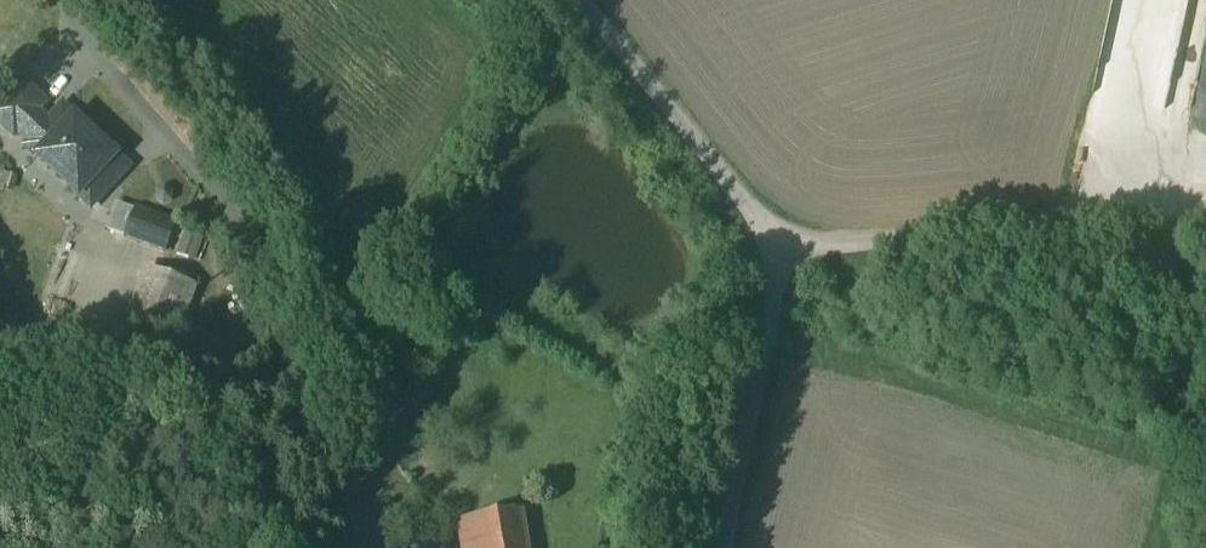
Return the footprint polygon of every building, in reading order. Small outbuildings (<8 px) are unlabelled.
[(18,137),(24,142),(48,115),(43,111),(50,103),(21,76),(0,99),(0,129),(14,142),(18,137)] [(1194,89),(1195,112),(1205,112),(1205,89),(1194,89)] [(132,167),(60,102),(48,115),(24,142),(18,148),(90,213),(132,167)] [(3,174),(0,183),(0,189),(9,192),(14,178),(3,174)] [(175,226),(136,212),(135,216),(113,208),(105,229),(166,251),(175,226)] [(149,270),(125,334),(171,351),(194,287),(149,270)] [(522,512),(473,520),(477,547),(528,547),(522,512)] [(320,541),(325,547),(339,547),(340,547),(330,534),(320,541)]
